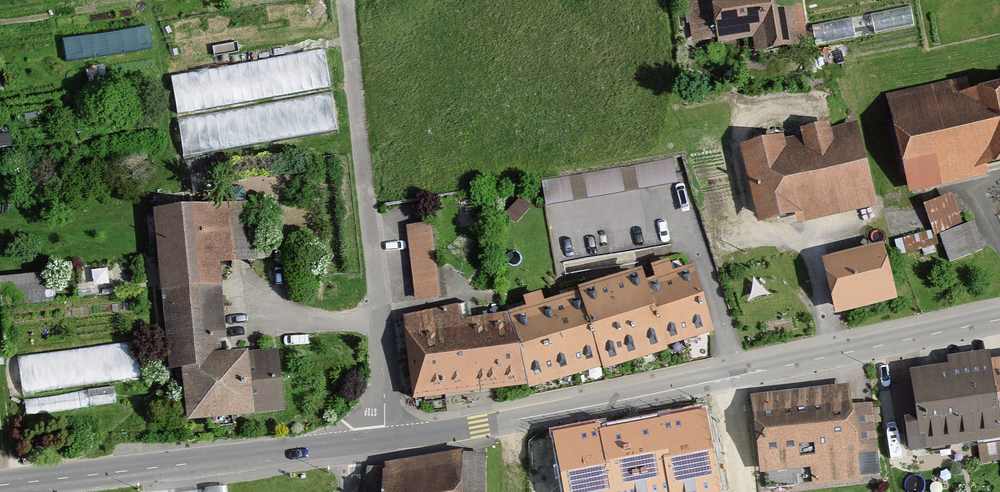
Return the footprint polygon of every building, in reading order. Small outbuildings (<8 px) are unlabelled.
[(807,51),(800,0),(710,0),(716,43),(752,38),(755,58),(807,51)] [(878,30),(915,21),(910,1),(872,10),(878,30)] [(172,70),(184,150),(338,128),(327,48),(172,70)] [(882,102),(904,191),(999,167),(999,91),(972,98),(967,81),(882,102)] [(882,213),(863,128),(750,153),(760,195),(768,238),(882,213)] [(955,194),(925,204),(933,226),(904,236),(910,253),(942,242),(938,231),(965,222),(955,194)] [(257,423),(252,354),(230,356),(224,271),(252,269),(248,210),(157,216),(168,377),(186,375),(190,428),(257,423)] [(949,261),(985,252),(978,222),(941,230),(949,261)] [(435,226),(405,230),(415,304),(444,300),(435,226)] [(889,249),(828,263),(841,321),(902,307),(889,249)] [(711,334),(686,269),(517,315),(529,390),(711,334)] [(46,277),(1,275),(0,295),(34,296),(34,289),(46,290),(46,277)] [(529,390),(517,315),(466,323),(464,308),(402,317),(416,407),(529,390)] [(138,336),(18,355),(24,392),(144,374),(138,336)] [(954,363),(963,453),(978,452),(979,466),(999,463),(999,424),(992,359),(954,363)] [(916,366),(925,457),(961,453),(952,363),(916,366)] [(855,390),(752,400),(760,478),(810,473),(811,491),(864,487),(855,390)] [(654,418),(669,491),(722,491),(704,408),(654,418)] [(599,428),(610,491),(669,491),(654,418),(599,428)] [(564,491),(610,491),(599,428),(597,422),(553,430),(564,491)] [(381,467),(382,491),(471,491),(469,460),(381,467)]
